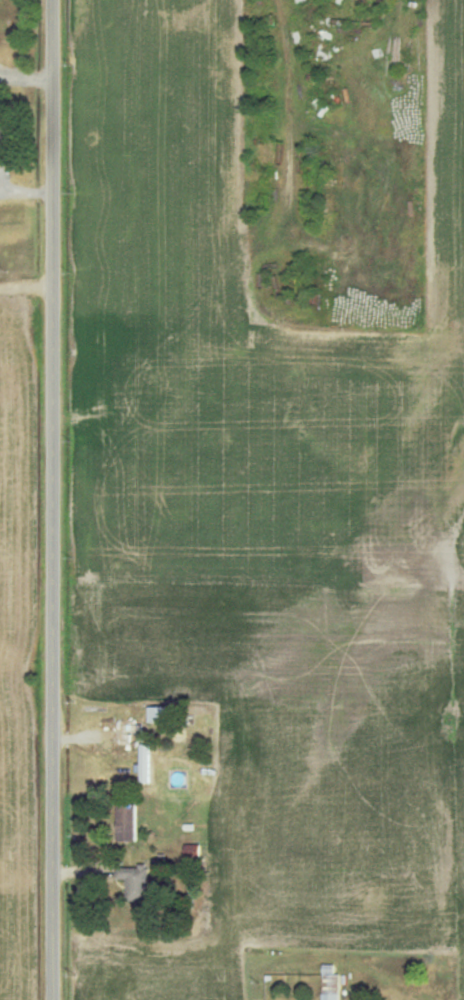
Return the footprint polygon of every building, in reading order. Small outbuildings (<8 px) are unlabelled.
[(117,724),(117,745),(142,745),(142,725),(117,724)] [(142,766),(141,766),(141,783),(151,783),(152,746),(143,745),(142,766)] [(119,842),(137,842),(138,806),(120,806),(119,842)] [(129,904),(151,903),(150,867),(118,868),(118,880),(128,880),(129,904)] [(342,975),(337,975),(337,965),(325,965),(324,999),(341,999),(342,975)]
